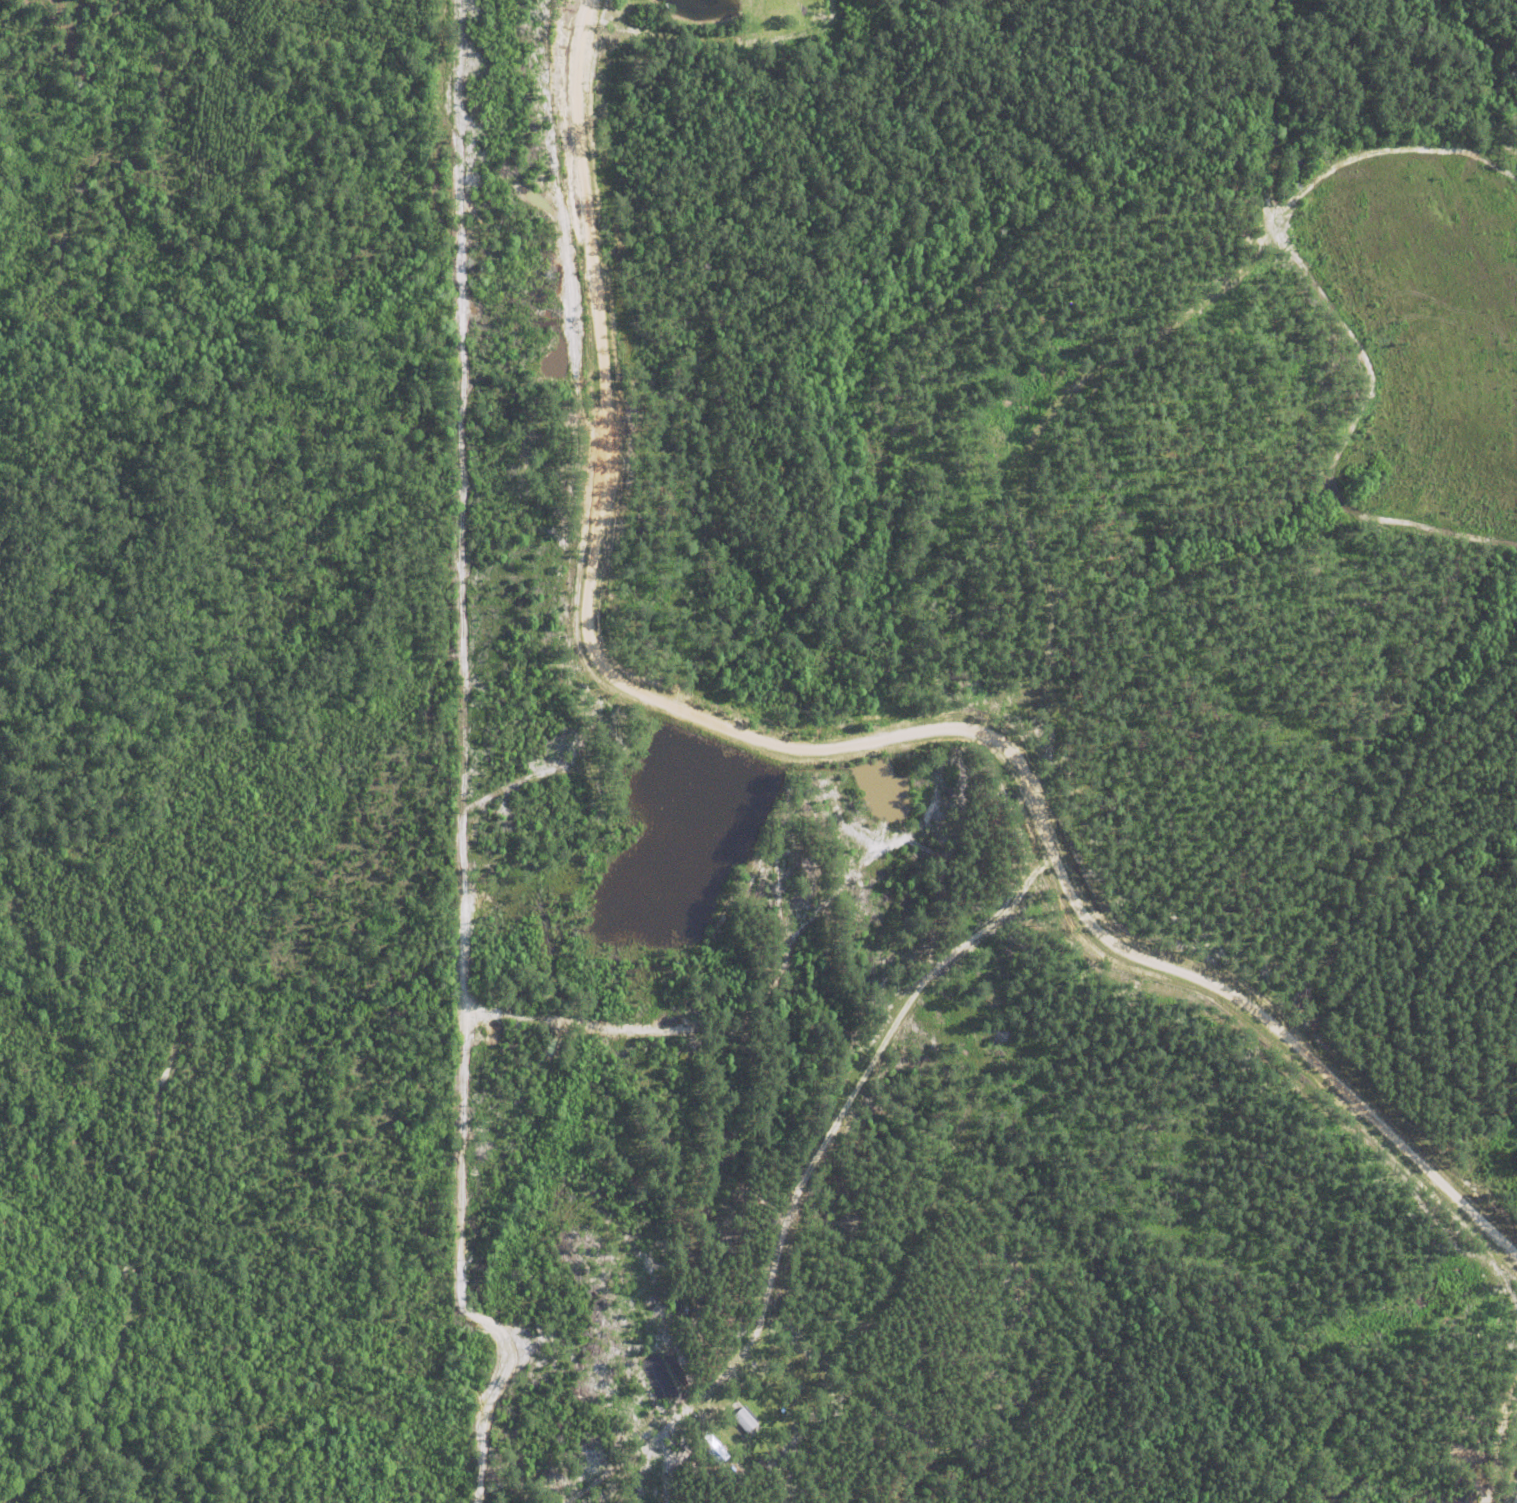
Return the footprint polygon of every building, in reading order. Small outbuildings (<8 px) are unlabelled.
[(731,1416),(747,1434),(757,1424),(742,1407),(731,1416)]
